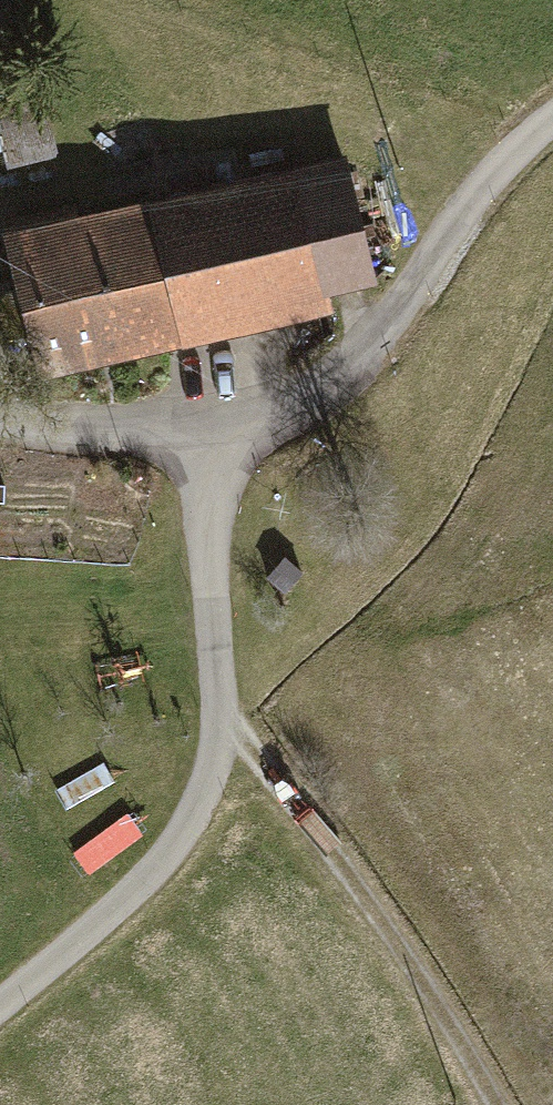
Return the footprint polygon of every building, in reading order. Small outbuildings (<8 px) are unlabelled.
[(5,172),(60,163),(51,109),(0,117),(0,144),(5,172)] [(341,162),(6,240),(38,378),(328,311),(324,295),(370,285),(341,162)] [(284,557),(264,578),(283,596),(303,576),(284,557)]
